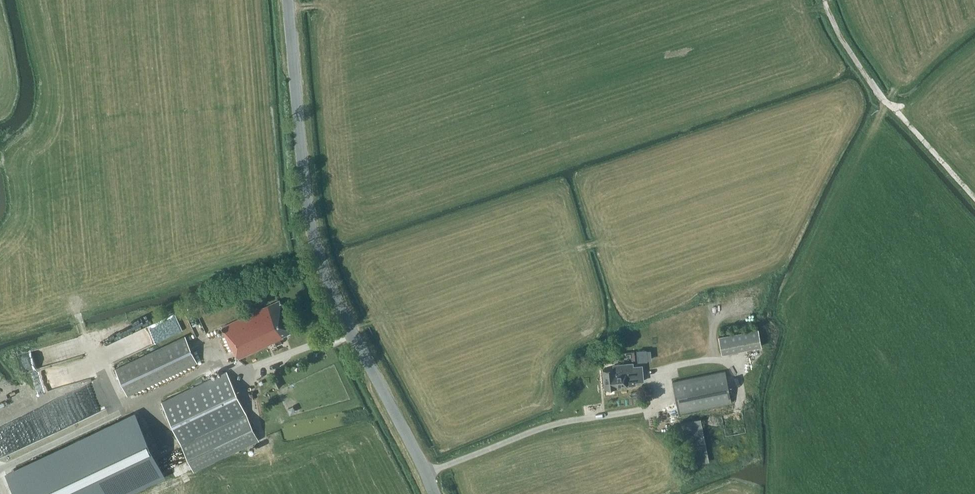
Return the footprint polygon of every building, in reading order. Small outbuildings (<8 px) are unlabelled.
[(282,342),(280,339),(283,337),(283,336),(286,335),(285,334),(294,330),(279,300),(221,327),(232,350),(234,350),(238,358),(274,341),(276,345),(282,342)] [(188,313),(193,326),(203,322),(198,309),(188,313)] [(139,348),(113,358),(116,363),(156,348),(152,340),(183,328),(177,313),(132,330),(139,348)] [(721,354),(762,346),(758,328),(718,336),(721,354)] [(127,394),(197,362),(185,336),(115,368),(127,394)] [(24,370),(73,357),(68,339),(19,352),(24,370)] [(624,360),(635,359),(635,350),(624,350),(624,360)] [(646,360),(645,350),(637,351),(638,361),(646,360)] [(634,373),(633,370),(632,363),(614,365),(614,369),(603,370),(604,388),(616,387),(616,386),(627,385),(635,384),(634,373)] [(193,469),(258,438),(226,371),(161,402),(193,469)] [(678,413),(731,402),(725,371),(672,382),(678,413)] [(274,389),(282,385),(278,376),(270,380),(274,389)] [(15,493),(121,493),(164,474),(136,414),(6,475),(15,493)] [(689,464),(709,460),(700,417),(680,421),(689,464)]
